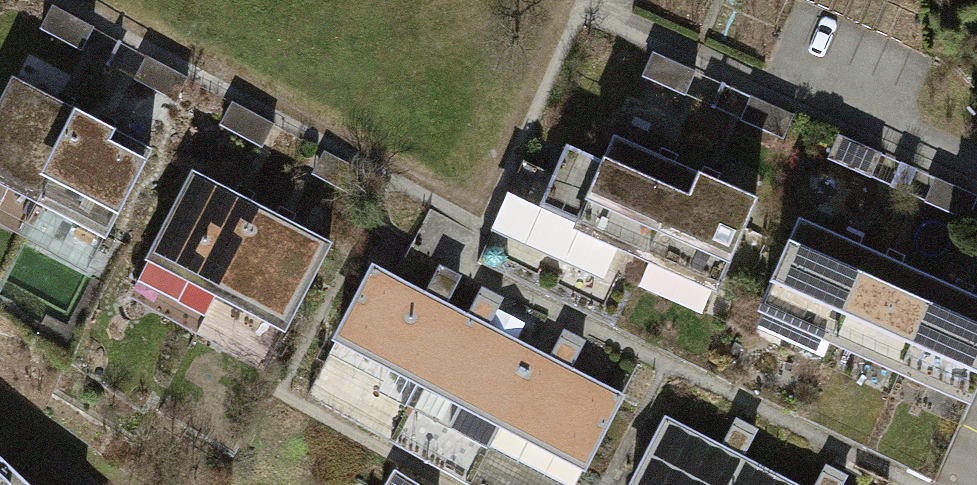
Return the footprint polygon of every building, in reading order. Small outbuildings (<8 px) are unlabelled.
[(105,32),(66,13),(53,38),(92,57),(105,32)] [(706,78),(664,60),(652,86),(695,104),(706,78)] [(200,81),(161,61),(148,87),(187,106),(200,81)] [(105,125),(35,90),(0,160),(0,183),(61,214),(105,125)] [(804,122),(761,103),(749,129),(792,147),(804,122)] [(285,126),(246,107),(234,132),(273,151),(285,126)] [(131,249),(175,160),(105,125),(61,214),(131,249)] [(559,214),(671,262),(709,174),(638,144),(627,170),(586,152),(559,214)] [(922,174),(879,155),(868,181),(911,199),(922,174)] [(671,262),(743,293),(781,205),(709,174),(671,262)] [(237,302),(282,213),(211,178),(167,267),(237,302)] [(947,185),(936,210),(976,228),(976,198),(947,185)] [(307,337),(352,248),(282,213),(237,302),(307,337)] [(784,315),(855,346),(894,259),(823,228),(784,315)] [(855,346),(926,378),(965,290),(894,259),(855,346)] [(435,391),(474,315),(464,310),(477,284),(454,272),(440,298),(390,273),(351,348),(435,391)] [(976,400),(976,296),(965,290),(926,378),(974,399),(976,400)] [(518,433),(557,358),(506,332),(519,306),(496,294),(483,320),(474,315),(435,391),(518,433)] [(601,476),(640,400),(589,374),(603,348),(580,336),(567,363),(557,358),(518,433),(601,476)] [(736,451),(682,423),(651,484),(719,484),(736,451)] [(786,478),(760,464),(773,437),(749,425),(736,451),(719,484),(782,484),(786,478)] [(22,483),(0,462),(0,484),(24,484),(22,483)] [(861,482),(841,472),(835,484),(860,484),(861,482)] [(393,473),(386,484),(413,484),(393,473)]
